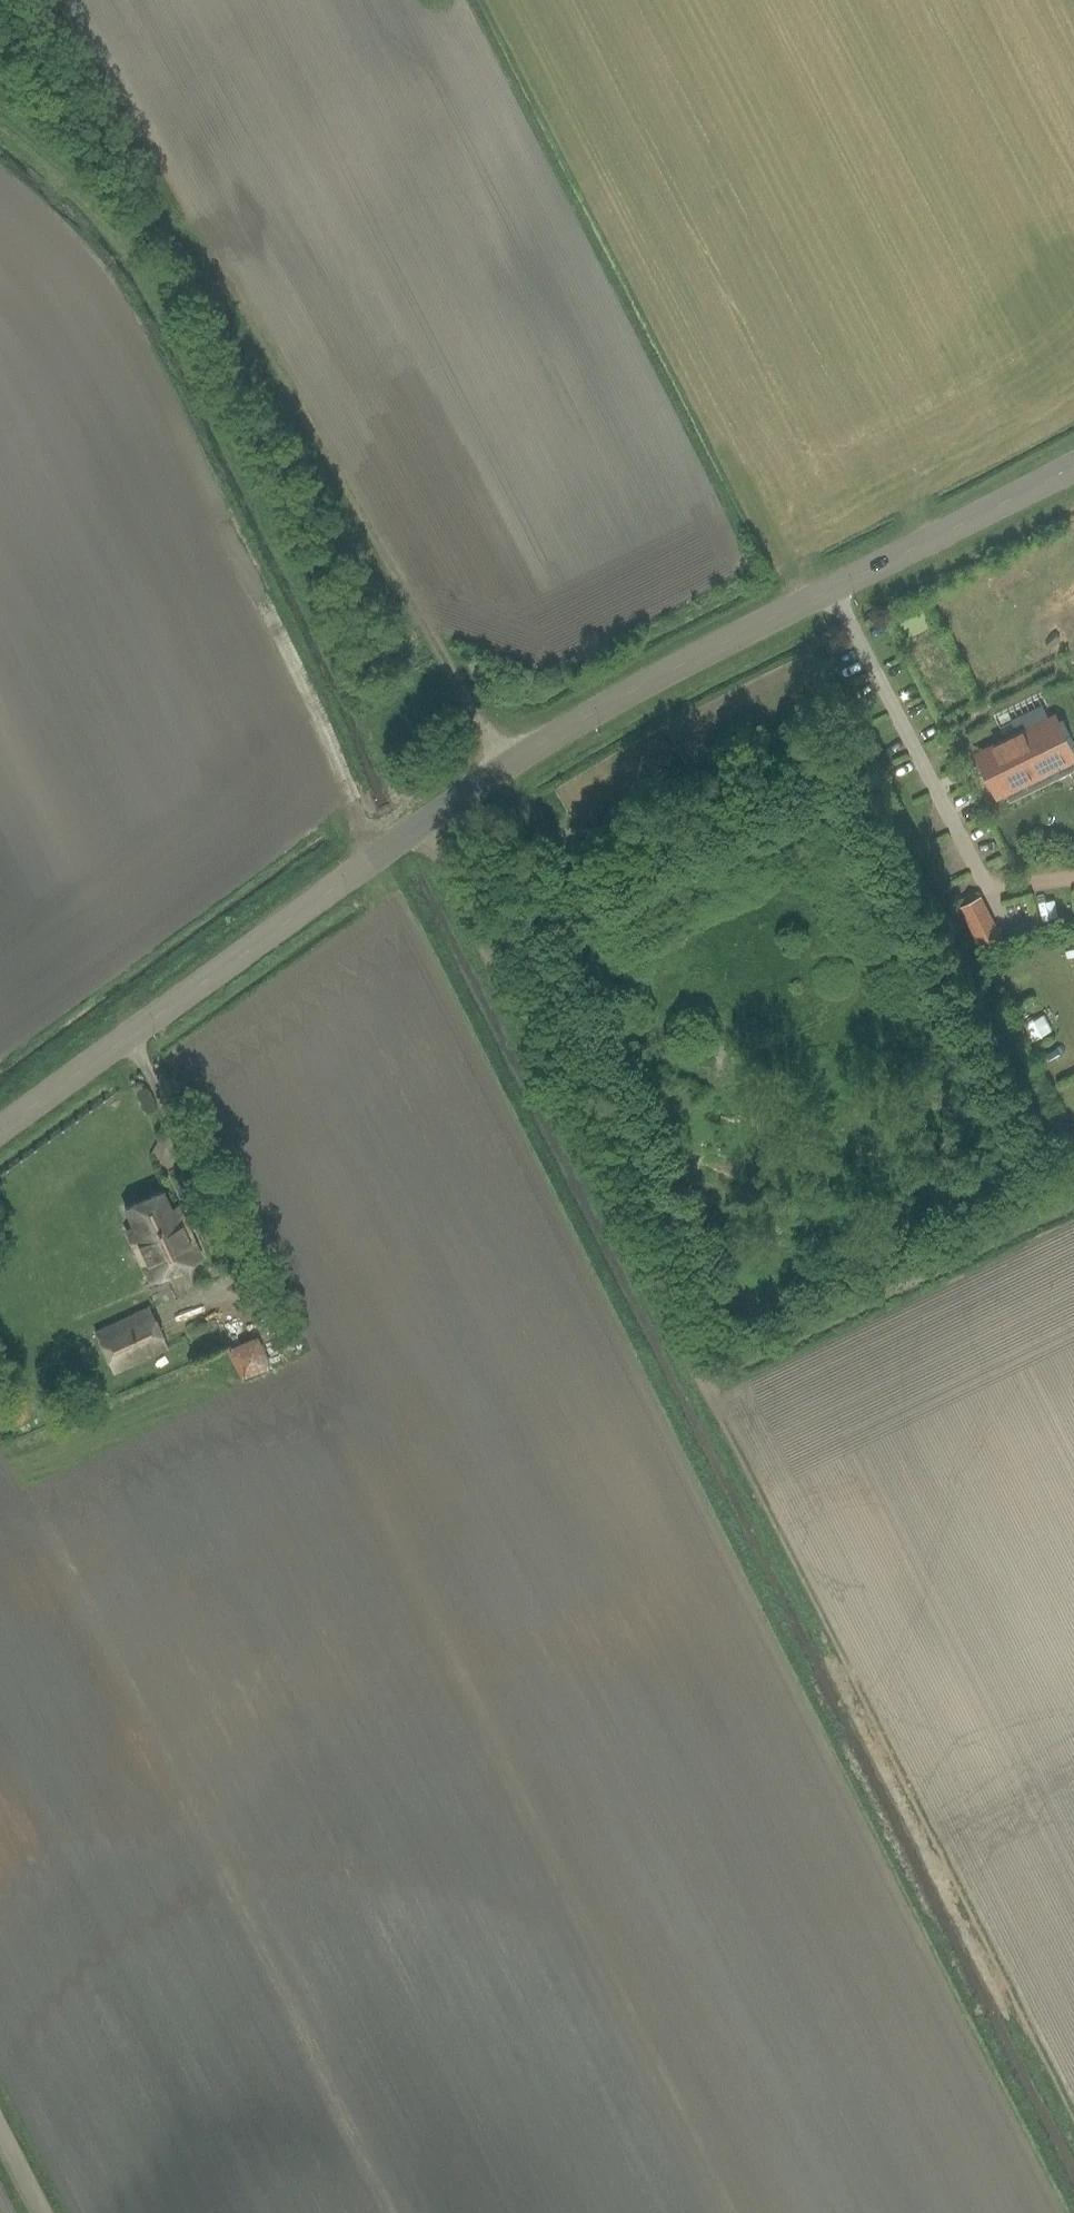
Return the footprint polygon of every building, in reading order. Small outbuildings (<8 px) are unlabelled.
[(986,753),(1006,792),(1073,758),(1054,718),(986,753)] [(127,1230),(151,1283),(202,1259),(178,1206),(171,1210),(163,1192),(126,1209),(134,1227),(127,1230)] [(114,1373),(168,1348),(149,1308),(96,1333),(114,1373)] [(247,1378),(278,1364),(265,1333),(233,1346),(247,1378)]
